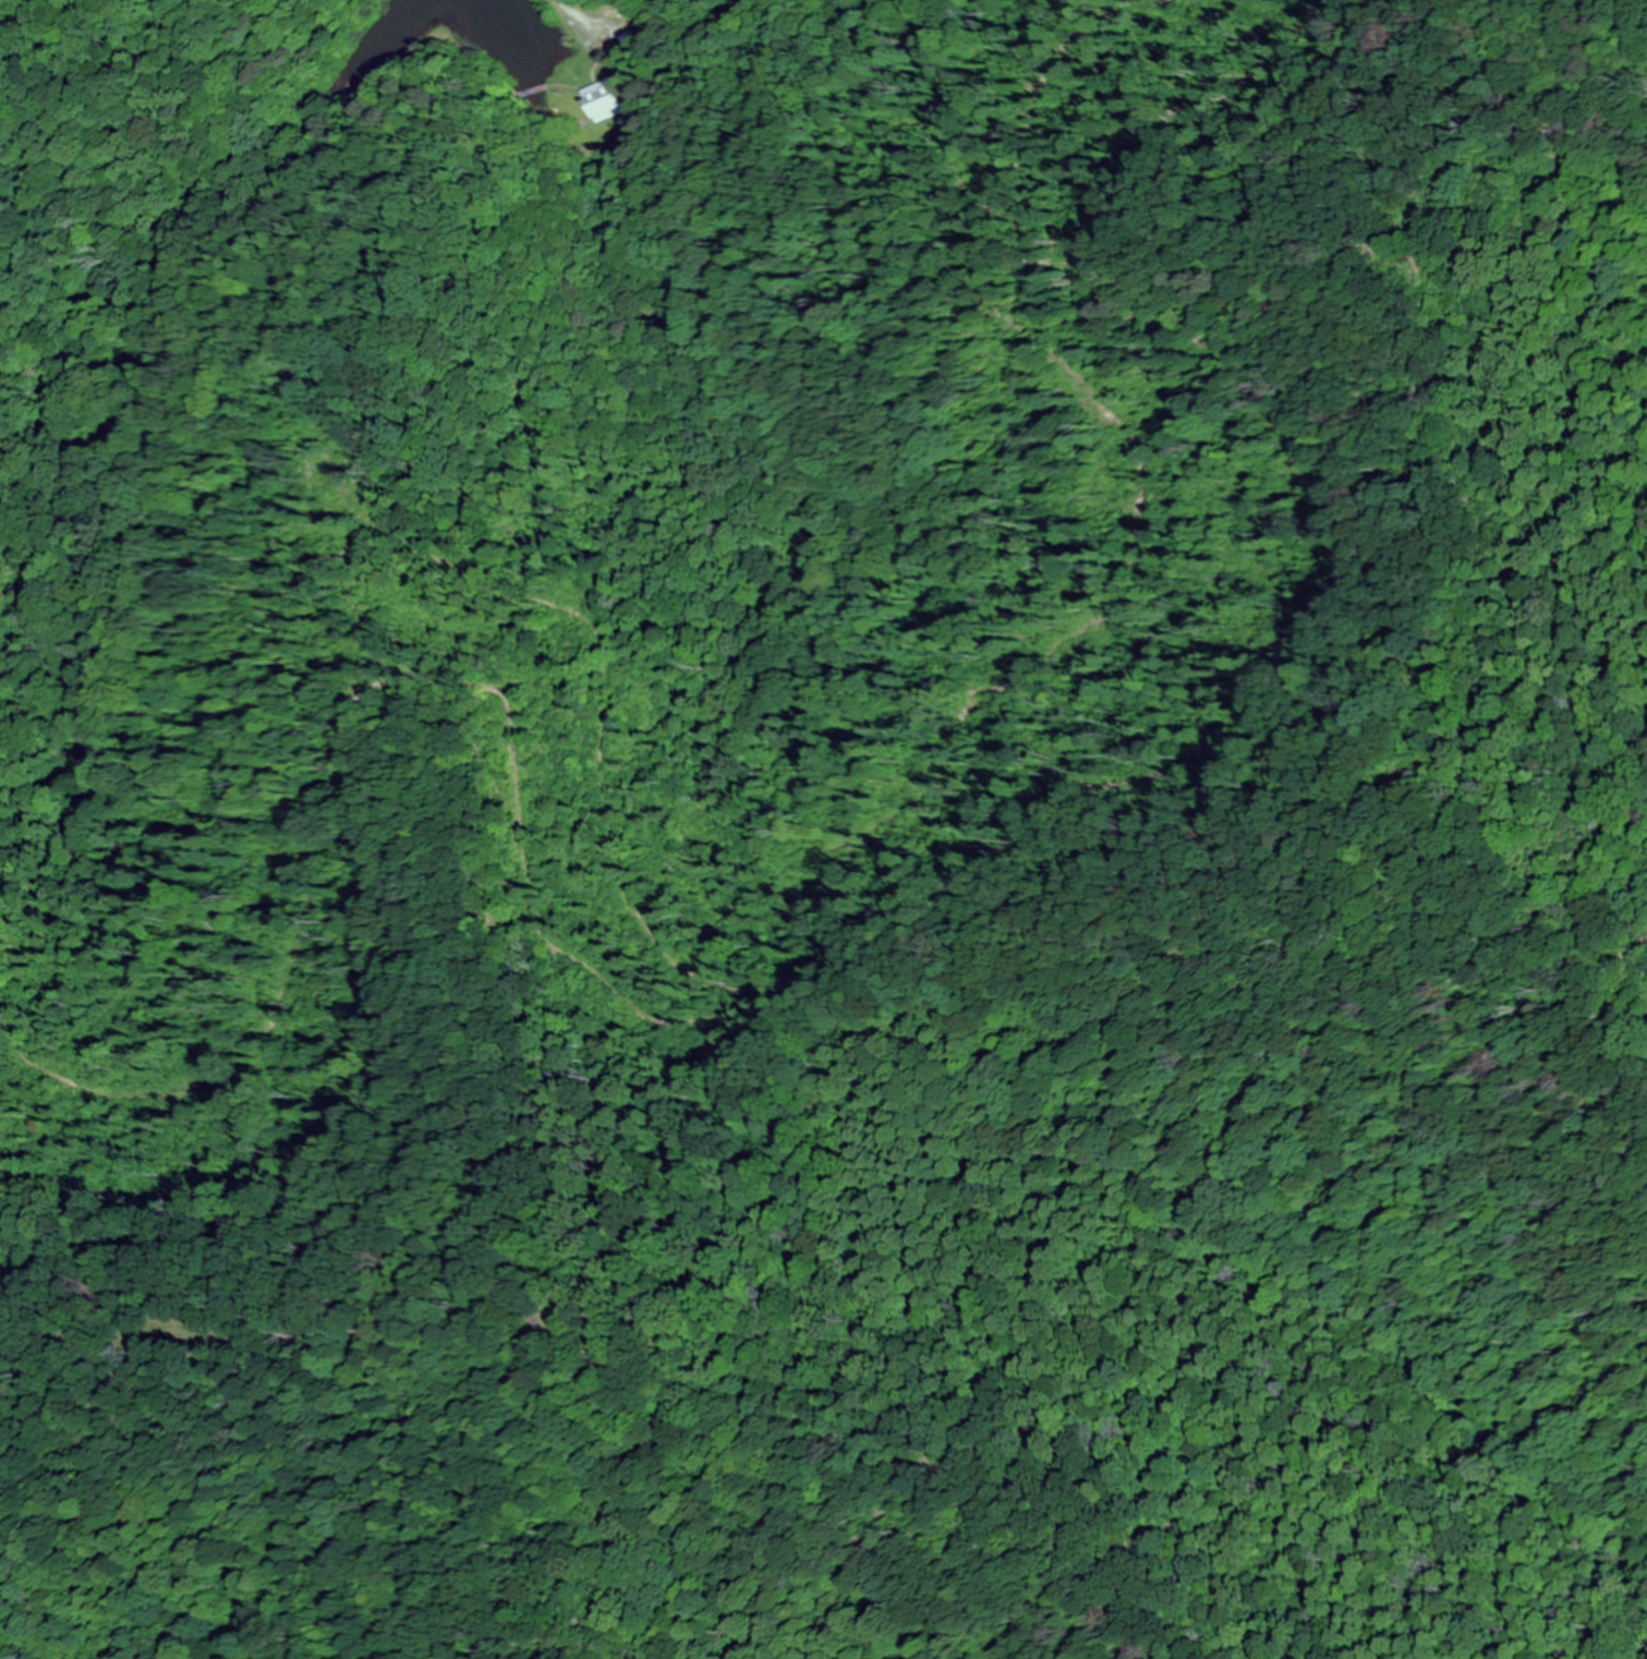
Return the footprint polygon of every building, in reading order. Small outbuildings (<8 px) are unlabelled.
[(600,122),(626,110),(610,79),(585,92),(600,122)]
